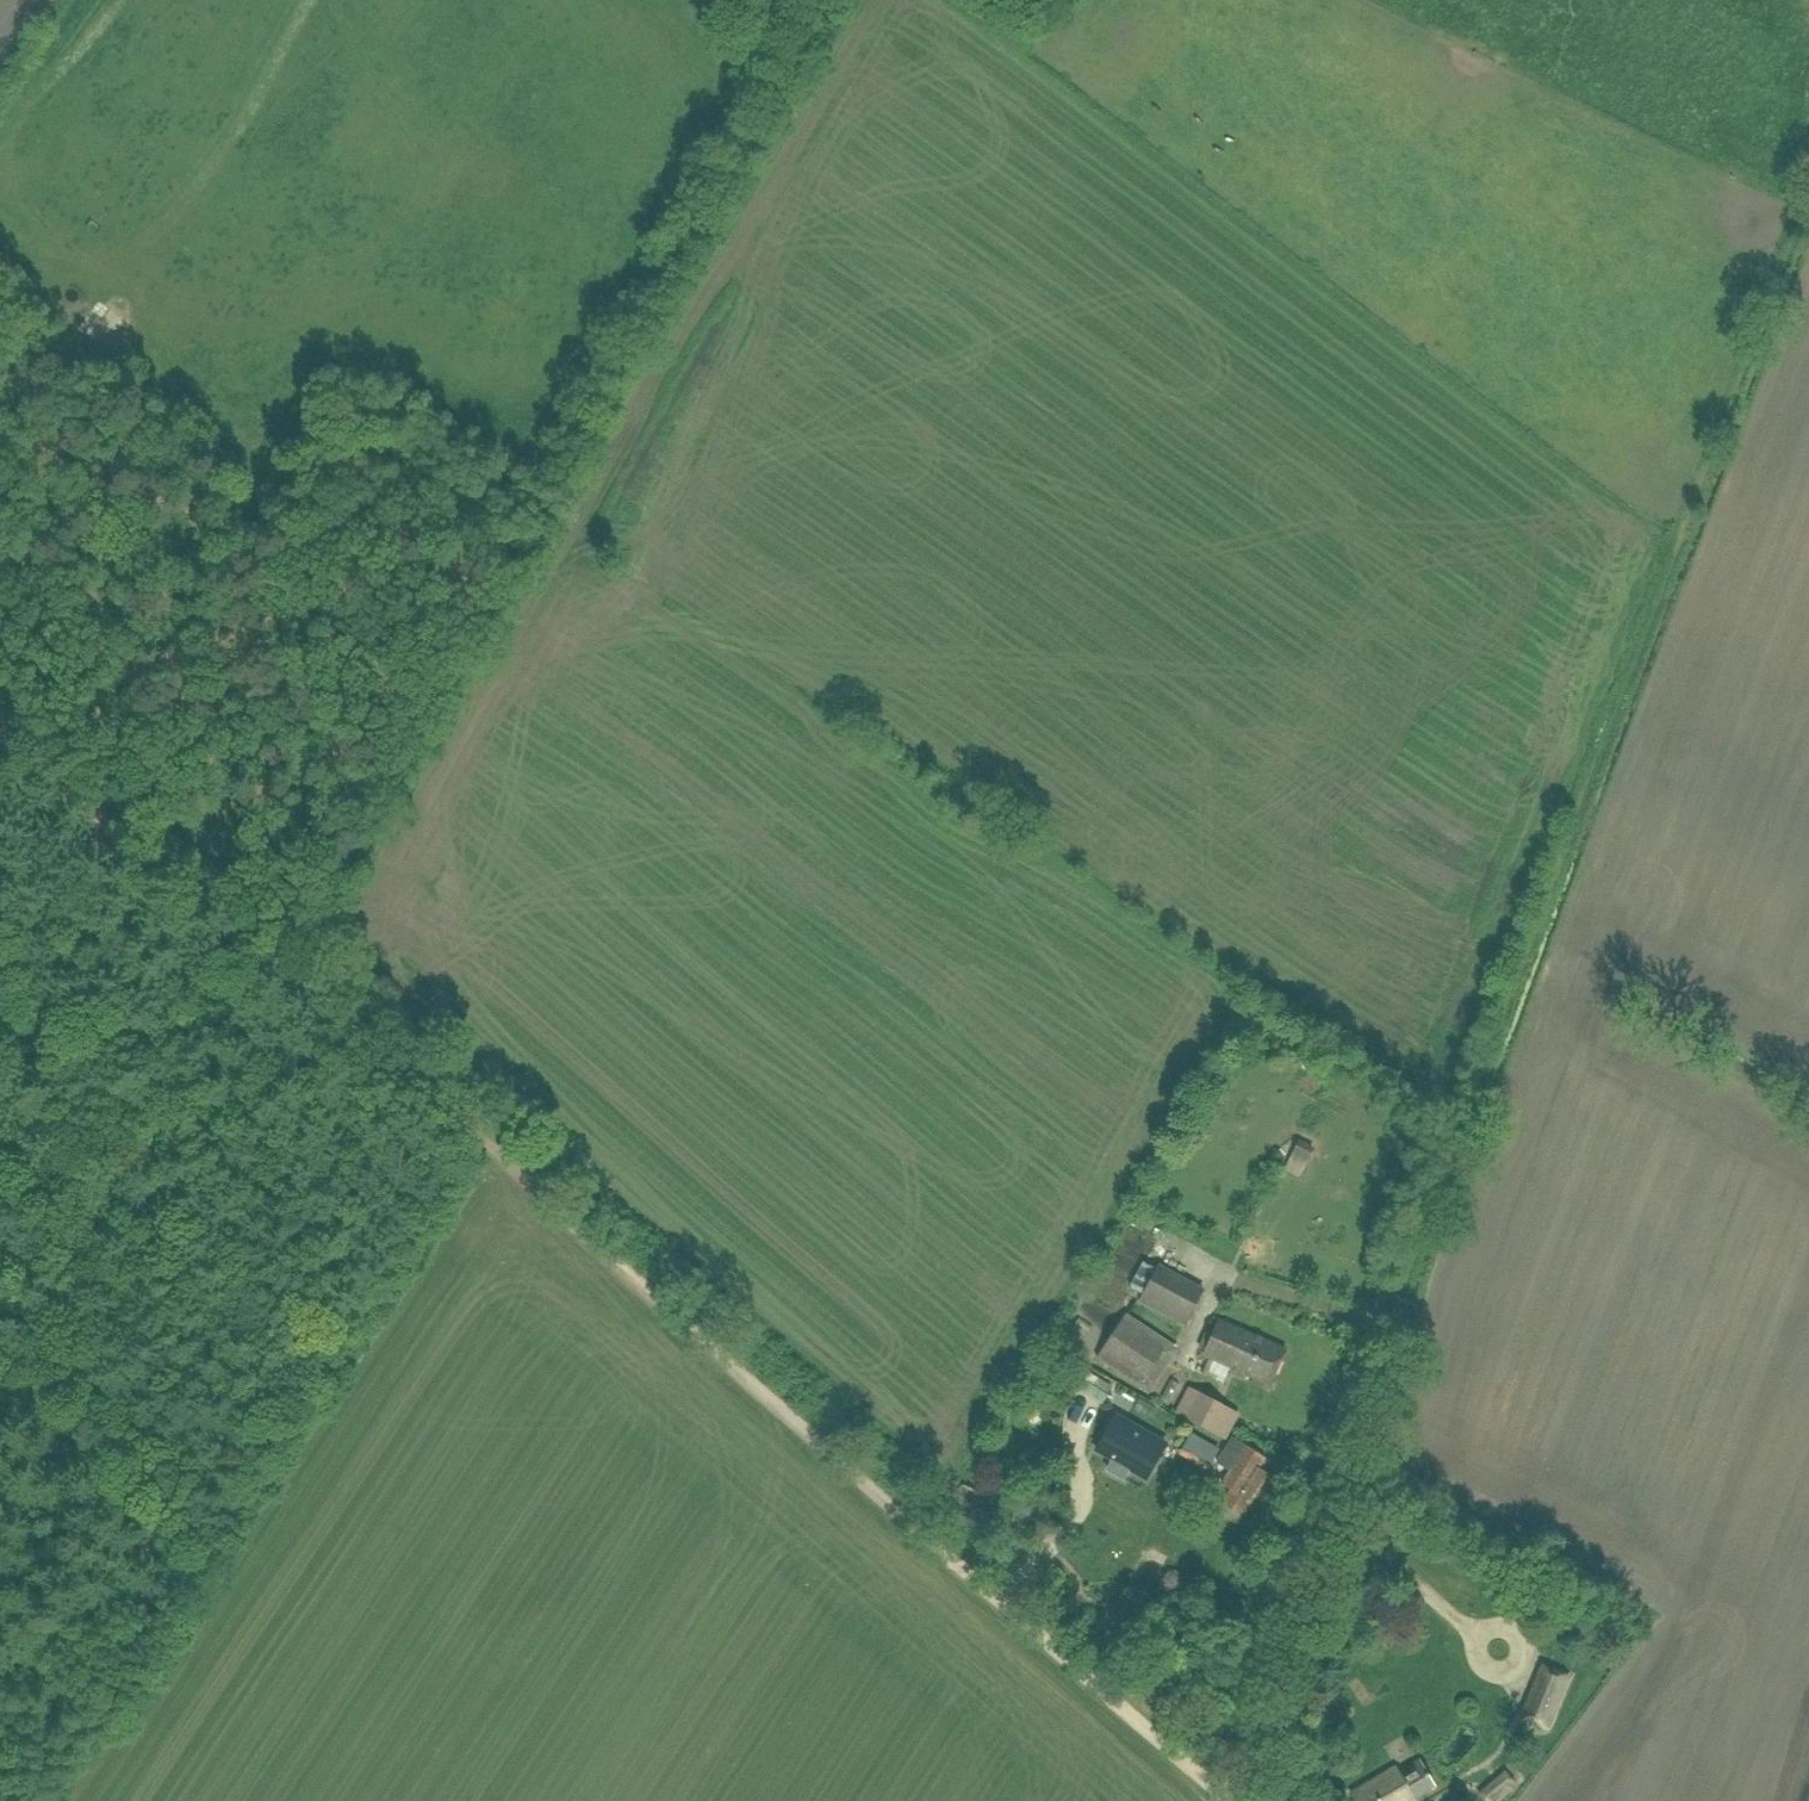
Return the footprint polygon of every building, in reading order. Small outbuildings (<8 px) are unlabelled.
[(1184,1325),(1203,1290),(1159,1266),(1140,1301),(1184,1325)] [(1219,1320),(1204,1356),(1270,1384),(1285,1348),(1219,1320)] [(1143,1381),(1165,1348),(1123,1321),(1101,1354),(1143,1382),(1143,1381)] [(1226,1438),(1238,1416),(1195,1392),(1182,1414),(1226,1438)] [(1146,1479),(1166,1444),(1116,1416),(1096,1450),(1113,1460),(1107,1470),(1123,1479),(1129,1469),(1146,1479)] [(1231,1488),(1217,1511),(1236,1523),(1267,1474),(1258,1469),(1264,1459),(1232,1438),(1217,1463),(1230,1471),(1223,1483),(1231,1488)] [(1217,1453),(1206,1446),(1199,1458),(1211,1464),(1217,1453)] [(1567,1675),(1541,1665),(1520,1718),(1547,1728),(1567,1675)] [(1351,1793),(1356,1800),(1408,1800),(1434,1786),(1419,1761),(1393,1776),(1390,1770),(1351,1793)] [(1483,1800),(1500,1800),(1518,1785),(1505,1770),(1477,1794),(1483,1800)]
